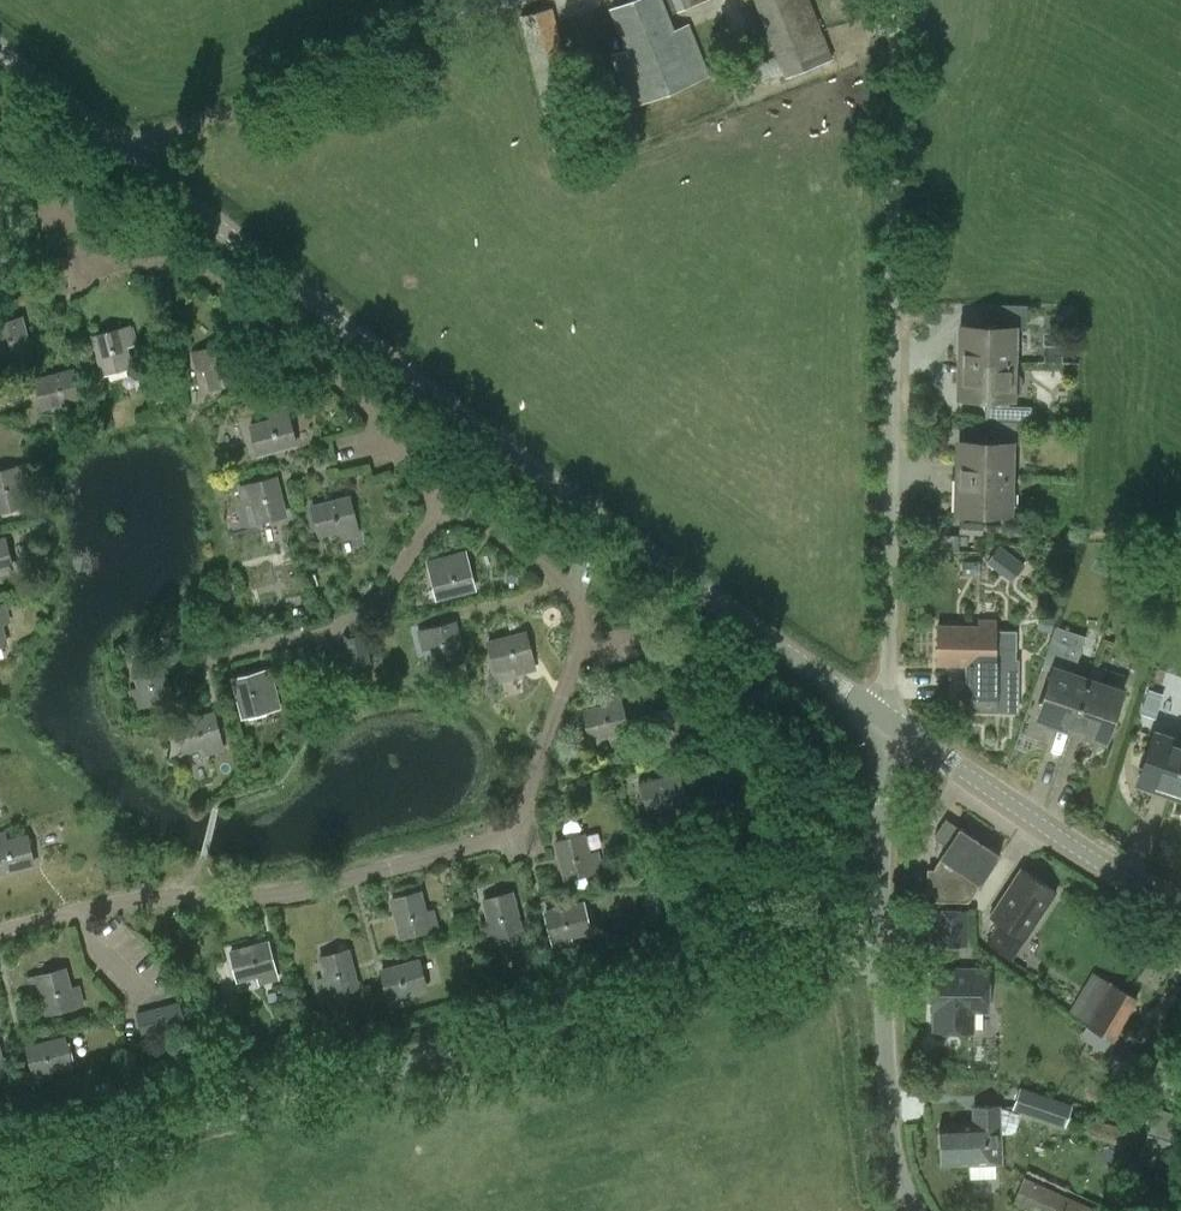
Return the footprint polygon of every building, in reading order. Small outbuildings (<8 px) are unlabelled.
[(663,0),(627,0),(608,7),(625,50),(610,55),(630,107),(710,75),(690,22),(674,29),(668,15),(663,0)] [(668,15),(707,0),(663,0),(668,15)] [(785,78),(833,59),(810,0),(754,0),(785,78)] [(558,169),(593,159),(552,6),(518,15),(558,169)] [(33,356),(23,315),(0,321),(0,359),(2,365),(33,356)] [(128,348),(136,345),(131,325),(90,335),(100,377),(133,367),(128,348)] [(964,326),(963,356),(1011,357),(1012,328),(964,326)] [(208,390),(240,382),(230,341),(190,351),(195,373),(203,370),(208,390)] [(1011,373),(1011,357),(963,356),(962,396),(1010,397),(1010,395),(1017,396),(1022,391),(1022,378),(1018,373),(1011,373)] [(64,413),(85,408),(74,367),(33,377),(41,410),(62,405),(64,413)] [(257,457),(298,446),(287,405),(265,410),(266,417),(248,422),(257,457)] [(961,443),(961,472),(1008,472),(1009,443),(961,443)] [(31,484),(25,463),(0,469),(0,513),(27,507),(23,486),(31,484)] [(1008,513),(1008,472),(961,472),(960,512),(1008,513)] [(253,523),(288,516),(277,474),(237,486),(241,506),(241,508),(250,504),(253,523)] [(339,539),(360,535),(352,494),(310,505),(319,538),(338,533),(339,539)] [(15,568),(7,537),(0,539),(0,572),(15,568)] [(998,542),(987,562),(1016,578),(1027,559),(998,542)] [(436,601),(478,591),(467,549),(446,555),(448,562),(428,568),(436,601)] [(11,622),(6,602),(0,603),(0,647),(8,644),(3,625),(11,622)] [(1016,712),(1017,632),(997,631),(997,618),(977,617),(977,625),(936,625),(936,664),(966,664),(965,711),(1016,712)] [(434,669),(467,661),(456,619),(416,630),(422,651),(429,649),(434,669)] [(516,675),(537,670),(529,631),(486,642),(495,673),(515,668),(516,675)] [(1046,657),(1062,662),(1068,644),(1052,639),(1046,657)] [(133,710),(174,700),(164,658),(131,666),(135,686),(128,688),(133,710)] [(241,719),(273,711),(282,709),(271,667),(230,678),(241,719)] [(1039,713),(1073,725),(1088,682),(1054,670),(1039,713)] [(1121,693),(1088,682),(1073,725),(1105,737),(1121,693)] [(589,742),(631,731),(621,691),(599,696),(601,703),(581,709),(589,742)] [(659,752),(699,742),(694,721),(687,722),(682,703),(649,711),(659,752)] [(204,755),(225,749),(216,710),(173,721),(182,754),(202,748),(204,755)] [(1174,791),(1180,769),(1180,744),(1154,735),(1139,780),(1174,791)] [(669,816),(690,811),(682,772),(639,781),(648,814),(666,808),(669,816)] [(969,902),(1001,855),(948,820),(937,836),(938,848),(935,853),(941,857),(935,867),(935,868),(927,868),(927,893),(934,893),(934,901),(969,902)] [(36,864),(28,831),(20,833),(19,825),(0,830),(0,874),(36,864)] [(564,881),(604,870),(599,849),(592,851),(586,832),(552,840),(564,881)] [(988,943),(1013,960),(1057,891),(1021,868),(991,916),(1001,923),(988,943)] [(400,939),(441,929),(435,908),(427,909),(422,890),(388,898),(400,939)] [(483,942),(525,932),(514,890),(481,899),(486,918),(479,920),(483,942)] [(569,939),(593,933),(588,900),(544,910),(551,949),(570,946),(569,939)] [(968,947),(969,909),(938,909),(937,947),(968,947)] [(258,985),(280,979),(270,939),(228,950),(237,982),(256,977),(258,985)] [(350,947),(317,956),(321,975),(314,977),(320,999),(361,989),(350,947)] [(408,996),(430,991),(421,958),(378,968),(389,1008),(409,1004),(408,996)] [(79,1007),(67,966),(27,977),(31,992),(39,990),(46,1017),(79,1007)] [(1092,969),(1068,1014),(1115,1038),(1138,994),(1092,969)] [(937,1031),(972,1032),(973,1010),(989,1010),(990,975),(987,975),(987,973),(958,972),(958,974),(934,974),(934,1009),(938,1009),(937,1031)] [(142,1038),(188,1026),(181,1001),(136,1012),(142,1038)] [(54,1073),(75,1067),(67,1036),(25,1045),(35,1084),(56,1081),(54,1073)] [(1037,1116),(1045,1094),(1019,1085),(1012,1108),(1037,1116)] [(941,1163),(970,1162),(970,1177),(995,1176),(995,1162),(1001,1162),(1000,1106),(973,1106),(974,1126),(940,1128),(941,1163)] [(1097,1210),(1024,1177),(1013,1201),(1034,1210),(1097,1210)]
